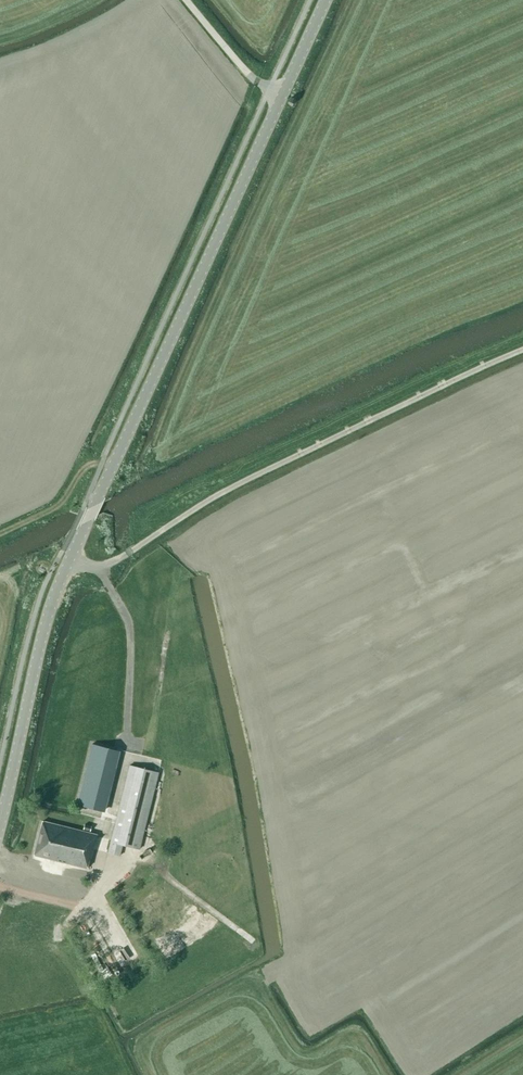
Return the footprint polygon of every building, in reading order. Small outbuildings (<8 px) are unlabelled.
[(77,805),(102,812),(117,751),(92,744),(77,805)] [(123,845),(139,850),(159,773),(129,765),(107,853),(120,856),(123,845)] [(91,859),(97,835),(89,833),(92,826),(85,825),(83,831),(43,821),(35,855),(87,868),(89,858),(91,859)]
